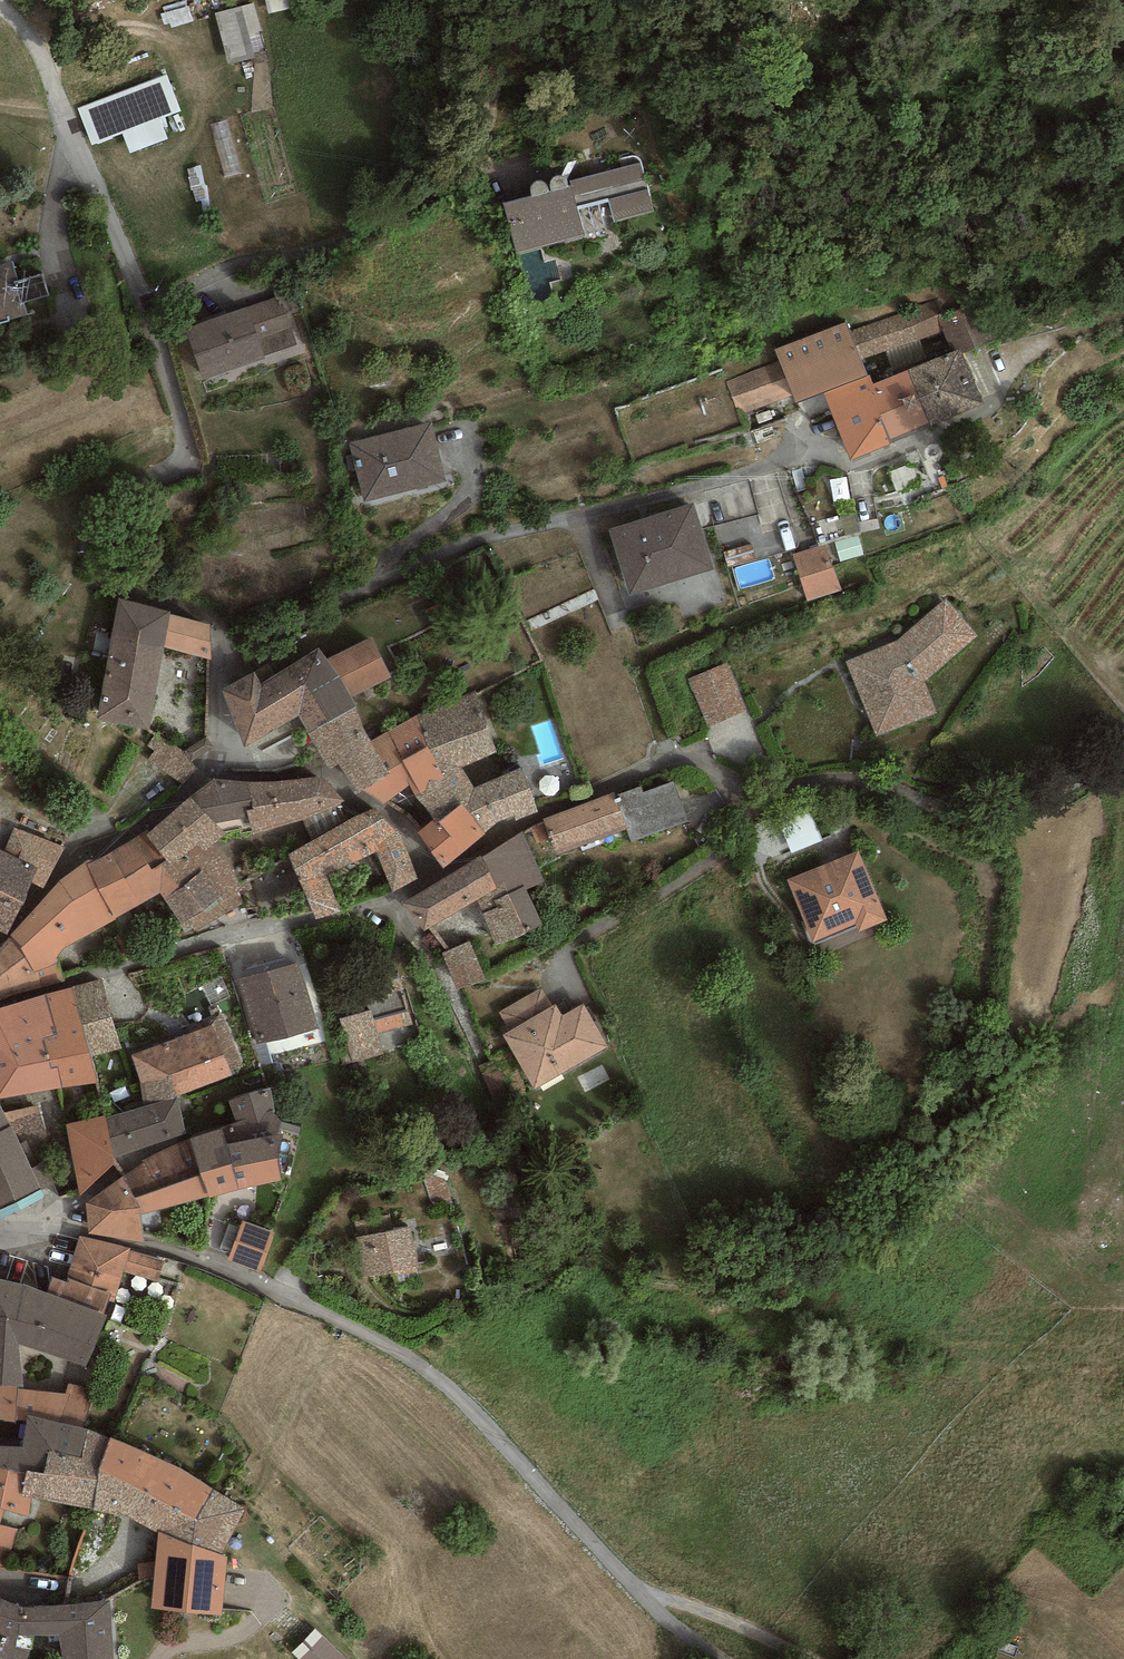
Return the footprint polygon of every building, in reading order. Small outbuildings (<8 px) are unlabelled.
[(253,6),(217,16),(231,65),(253,59),(247,39),(262,35),(253,6)] [(165,77),(80,110),(93,146),(122,135),(130,156),(167,141),(159,120),(179,113),(165,77)] [(531,200),(532,203),(504,211),(517,255),(583,236),(577,214),(609,205),(614,225),(654,213),(640,166),(572,185),(574,191),(567,193),(566,190),(565,188),(562,187),(559,186),(557,186),(554,188),(552,190),(551,192),(550,195),(551,198),(548,198),(547,196),(545,194),(543,192),(540,192),(537,192),(535,193),(533,195),(532,198),(531,200)] [(22,307),(19,296),(47,286),(41,269),(14,278),(8,260),(0,263),(0,315),(22,307)] [(278,294),(190,323),(205,367),(294,338),(284,310),(298,306),(289,281),(275,285),(278,294)] [(937,297),(850,331),(862,362),(943,330),(937,317),(943,315),(937,297)] [(943,315),(937,317),(943,330),(952,352),(960,349),(962,353),(993,340),(976,301),(943,315)] [(846,322),(776,349),(780,361),(793,395),(797,404),(824,395),(868,377),(862,362),(850,331),(846,322)] [(907,371),(928,422),(930,427),(984,404),(962,353),(960,349),(952,352),(907,371)] [(780,361),(726,382),(739,416),(793,395),(780,361)] [(868,377),(824,395),(851,460),(891,443),(890,438),(928,422),(907,371),(875,384),(871,375),(868,377)] [(431,422),(349,443),(364,503),(447,481),(431,422)] [(691,498),(613,523),(631,580),(710,555),(691,498)] [(826,545),(793,555),(808,601),(841,591),(826,545)] [(164,648),(170,614),(171,611),(119,598),(97,719),(149,731),(164,648)] [(895,642),(846,661),(876,737),(937,713),(924,682),(977,636),(946,598),(895,642)] [(211,625),(170,614),(164,648),(211,659),(211,625)] [(372,637),(326,660),(349,698),(391,677),(372,637)] [(255,671),(222,689),(241,746),(299,716),(308,733),(355,707),(349,698),(326,660),(319,650),(261,684),(255,671)] [(727,665),(689,680),(706,723),(744,708),(727,665)] [(476,691),(419,716),(420,719),(426,745),(443,776),(462,767),(495,752),(476,691)] [(368,739),(355,707),(308,733),(330,769),(339,765),(355,795),(364,790),(389,774),(370,742),(368,739)] [(751,713),(706,730),(723,765),(778,775),(751,713)] [(389,774),(364,790),(383,804),(409,786),(415,796),(445,779),(443,776),(426,745),(420,719),(419,716),(370,742),(389,774)] [(181,783),(198,769),(191,762),(183,751),(166,741),(169,737),(159,730),(147,745),(155,750),(148,760),(181,783)] [(207,737),(183,751),(191,762),(214,746),(207,737)] [(473,788),(462,767),(443,776),(445,779),(415,796),(436,818),(418,833),(443,870),(499,824),(514,816),(517,821),(538,811),(521,769),(473,788)] [(320,776),(248,781),(253,809),(247,811),(252,831),(252,834),(305,819),(344,802),(320,776)] [(216,777),(191,795),(225,832),(240,828),(242,833),(252,831),(247,811),(253,809),(248,781),(216,777)] [(641,786),(615,795),(628,829),(626,830),(631,842),(689,821),(674,781),(644,792),(641,786)] [(628,829),(615,795),(614,792),(543,818),(556,855),(626,830),(628,829)] [(225,832),(191,795),(146,836),(172,866),(197,845),(205,851),(211,847),(227,833),(225,832)] [(306,844),(289,854),(315,920),(341,912),(326,875),(377,851),(394,893),(418,878),(399,831),(375,808),(356,816),(306,844)] [(65,847),(14,827),(4,851),(36,867),(32,883),(43,888),(65,847)] [(522,832),(482,857),(497,888),(477,900),(496,946),(543,925),(527,890),(545,881),(522,832)] [(172,866),(146,836),(143,833),(91,863),(87,866),(115,919),(161,893),(165,898),(180,887),(166,870),(172,866)] [(231,867),(211,847),(205,851),(197,845),(172,866),(166,870),(180,887),(165,898),(184,933),(193,928),(194,930),(243,903),(240,894),(253,888),(244,866),(234,870),(231,867)] [(4,851),(0,850),(0,931),(7,934),(32,883),(36,867),(4,851)] [(858,850),(787,879),(814,943),(857,925),(860,932),(888,920),(858,850)] [(403,903),(424,932),(477,900),(497,888),(482,857),(481,856),(403,903)] [(87,866),(91,863),(89,859),(64,877),(10,935),(23,947),(21,949),(34,972),(58,962),(57,957),(64,948),(115,919),(87,866)] [(10,935),(0,947),(0,1004),(66,984),(58,962),(34,972),(21,949),(23,947),(10,935)] [(470,940),(442,953),(457,990),(485,980),(470,940)] [(299,962),(239,978),(258,1044),(318,1028),(299,962)] [(411,1023),(400,978),(365,987),(371,1010),(339,1018),(343,1033),(335,1035),(343,1065),(382,1055),(377,1032),(411,1023)] [(102,979),(72,987),(91,1056),(122,1049),(102,979)] [(72,987),(45,996),(56,1035),(44,1039),(52,1068),(57,1067),(63,1088),(98,1083),(91,1056),(72,987)] [(499,1013),(510,1031),(552,1006),(542,988),(499,1013)] [(45,996),(0,1009),(0,1035),(17,1094),(63,1088),(57,1067),(52,1068),(44,1039),(56,1035),(45,996)] [(510,1031),(503,1035),(533,1089),(608,1047),(583,1003),(563,1015),(556,1005),(552,1006),(510,1031)] [(221,1013),(204,1020),(205,1027),(131,1055),(140,1082),(143,1106),(178,1097),(246,1071),(221,1013)] [(17,1094),(0,1035),(0,1099),(17,1094)] [(270,1088),(228,1101),(237,1122),(190,1138),(209,1196),(210,1198),(281,1180),(277,1159),(283,1134),(279,1133),(282,1122),(275,1114),(270,1088)] [(186,1135),(178,1097),(143,1106),(105,1117),(113,1158),(186,1135)] [(41,1189),(11,1126),(0,1103),(0,1209),(41,1189)] [(113,1158),(105,1117),(105,1115),(66,1124),(77,1184),(79,1193),(79,1196),(115,1164),(113,1158)] [(209,1196),(190,1138),(142,1160),(144,1164),(124,1177),(139,1207),(140,1209),(141,1214),(209,1196)] [(139,1207),(124,1177),(85,1204),(88,1232),(143,1242),(141,1214),(140,1209),(139,1207)] [(275,1234),(242,1221),(227,1260),(260,1273),(275,1234)] [(409,1227),(355,1238),(363,1277),(417,1267),(409,1227)] [(104,1313),(108,1301),(114,1303),(123,1272),(159,1281),(164,1260),(129,1250),(130,1248),(80,1236),(64,1281),(52,1277),(46,1293),(104,1313)] [(0,1279),(0,1385),(22,1387),(19,1345),(86,1366),(107,1314),(104,1313),(46,1293),(23,1283),(0,1279)] [(68,1384),(66,1393),(22,1387),(0,1385),(0,1421),(16,1422),(16,1419),(25,1420),(27,1415),(82,1427),(95,1389),(68,1384)] [(0,1446),(0,1468),(27,1473),(27,1471),(44,1474),(49,1452),(82,1459),(88,1429),(82,1427),(27,1415),(25,1420),(22,1446),(0,1446)] [(111,1438),(88,1429),(82,1459),(49,1452),(44,1474),(27,1471),(27,1473),(21,1496),(31,1498),(94,1510),(99,1468),(111,1438)] [(192,1544),(221,1555),(246,1510),(181,1469),(111,1438),(99,1468),(94,1510),(116,1515),(116,1511),(158,1534),(159,1532),(192,1547),(192,1544)] [(0,1468),(0,1569),(6,1570),(18,1528),(1,1524),(4,1509),(29,1517),(31,1498),(21,1496),(27,1473),(0,1468)] [(192,1547),(159,1532),(158,1534),(151,1608),(222,1616),(227,1558),(221,1555),(192,1544),(192,1547)] [(30,1650),(32,1650),(34,1635),(59,1635),(62,1658),(114,1658),(110,1600),(89,1602),(23,1607),(1,1598),(0,1601),(0,1658),(27,1658),(30,1650)] [(344,1646),(314,1620),(291,1646),(306,1658),(333,1658),(344,1646)]
